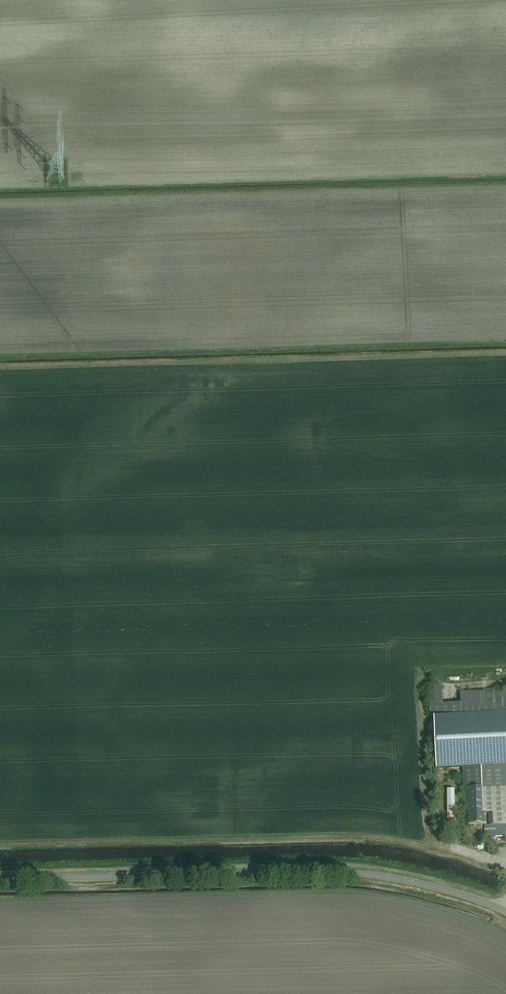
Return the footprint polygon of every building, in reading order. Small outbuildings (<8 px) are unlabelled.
[(461,692),(461,704),(462,715),(505,713),(505,690),(461,692)] [(439,715),(462,715),(461,704),(443,704),(430,705),(431,716),(439,715)] [(505,766),(505,714),(462,715),(439,715),(440,767),(505,766)] [(485,787),(467,788),(468,813),(487,812),(485,787)] [(505,835),(505,829),(501,830),(501,824),(487,825),(488,835),(505,835)]
